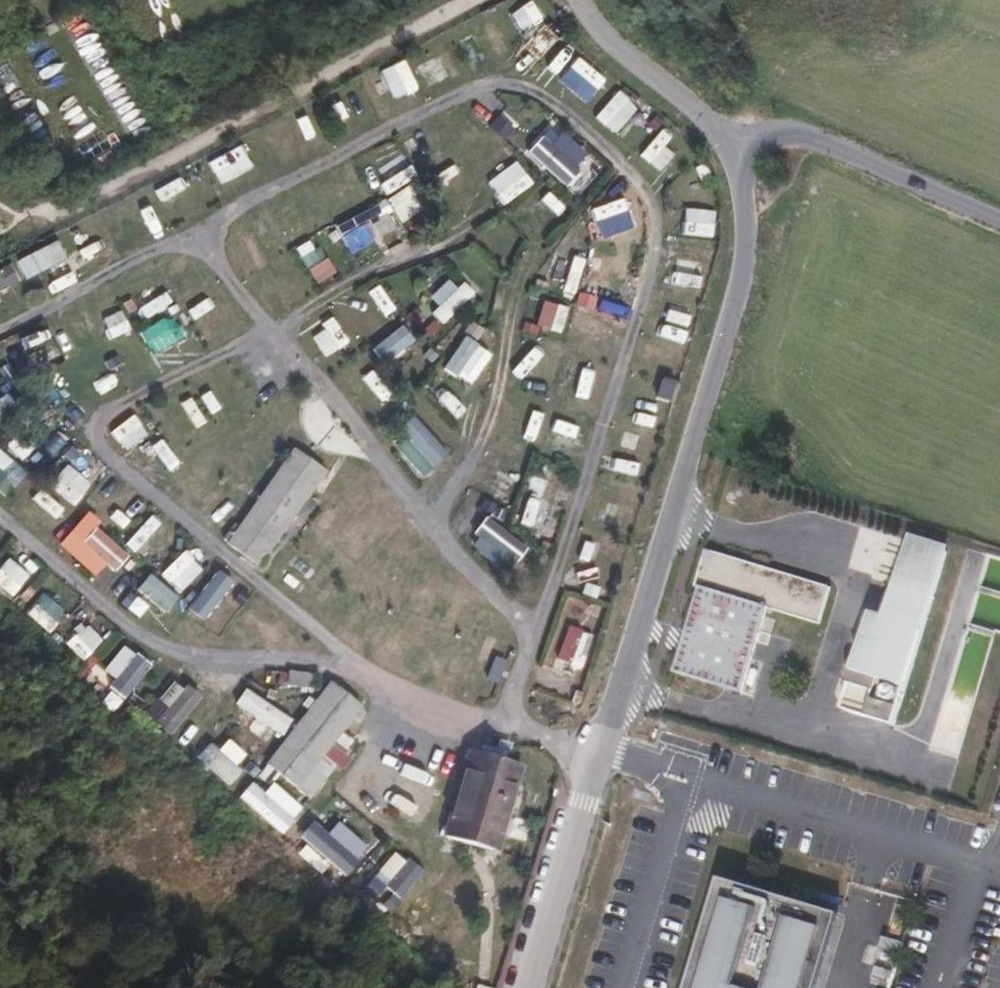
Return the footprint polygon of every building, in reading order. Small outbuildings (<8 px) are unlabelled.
[(555,35),(547,43),(564,61),(573,54),(555,35)] [(418,65),(428,88),(450,79),(440,55),(418,65)] [(403,59),(379,70),(395,101),(418,89),(403,59)] [(578,80),(593,97),(604,88),(589,70),(578,80)] [(342,114),(361,106),(352,85),(333,93),(342,114)] [(615,90),(594,118),(616,134),(637,106),(615,90)] [(503,112),(488,124),(500,140),(516,128),(503,112)] [(542,136),(528,147),(558,183),(586,160),(563,132),(548,144),(542,136)] [(640,155),(660,171),(677,149),(657,133),(640,155)] [(515,162),(488,182),(505,204),(532,184),(515,162)] [(387,193),(417,177),(411,167),(381,183),(387,193)] [(154,190),(167,213),(197,197),(184,173),(154,190)] [(392,209),(411,202),(417,217),(428,213),(417,185),(388,197),(392,209)] [(523,211),(546,237),(570,215),(547,190),(523,211)] [(591,210),(599,219),(616,205),(609,195),(591,210)] [(370,223),(392,212),(385,199),(363,210),(370,223)] [(684,209),(682,235),(713,237),(715,210),(684,209)] [(349,232),(357,251),(375,243),(367,224),(349,232)] [(318,239),(299,246),(312,284),(331,277),(318,239)] [(21,274),(52,259),(46,247),(15,261),(21,274)] [(561,292),(573,296),(585,259),(572,255),(561,292)] [(699,288),(703,265),(677,261),(673,283),(699,288)] [(581,297),(604,305),(611,283),(587,276),(581,297)] [(441,324),(474,294),(464,282),(430,312),(441,324)] [(384,333),(403,317),(374,283),(355,300),(384,333)] [(138,308),(144,319),(173,303),(167,292),(138,308)] [(543,299),(534,325),(560,334),(569,308),(543,299)] [(123,311),(104,317),(110,337),(130,331),(123,311)] [(142,329),(151,352),(184,339),(175,316),(142,329)] [(663,330),(684,329),(683,316),(663,317),(663,330)] [(323,358),(348,345),(334,320),(309,333),(323,358)] [(470,323),(442,372),(456,380),(484,332),(470,323)] [(401,325),(371,347),(384,364),(414,343),(401,325)] [(13,372),(0,350),(0,379),(13,372)] [(524,364),(522,375),(549,379),(551,368),(524,364)] [(563,364),(558,381),(580,387),(585,370),(563,364)] [(665,395),(675,398),(682,380),(672,376),(665,395)] [(365,404),(387,387),(380,378),(358,394),(365,404)] [(6,421),(15,405),(0,396),(0,417),(6,421)] [(127,452),(149,434),(133,414),(111,432),(127,452)] [(389,436),(424,475),(447,455),(412,415),(389,436)] [(549,424),(543,448),(569,454),(575,429),(549,424)] [(635,451),(640,435),(624,431),(620,447),(635,451)] [(39,468),(59,449),(45,433),(25,452),(39,468)] [(153,471),(175,462),(166,439),(144,447),(153,471)] [(231,542),(263,565),(328,472),(296,450),(231,542)] [(10,492),(27,470),(0,451),(0,485),(10,492)] [(639,477),(643,465),(609,456),(606,468),(639,477)] [(64,464),(49,487),(77,504),(92,481),(64,464)] [(51,527),(60,517),(37,495),(28,505),(51,527)] [(525,496),(515,521),(541,531),(551,505),(525,496)] [(102,514),(123,525),(129,513),(108,503),(102,514)] [(472,510),(475,522),(494,517),(491,505),(472,510)] [(471,540),(512,568),(527,547),(486,519),(471,540)] [(112,561),(127,574),(148,549),(158,557),(170,543),(144,521),(112,561)] [(82,523),(75,533),(96,547),(103,537),(82,523)] [(845,707),(895,724),(954,554),(914,541),(887,617),(877,614),(857,673),(849,671),(845,682),(851,687),(845,707)] [(594,578),(606,582),(619,551),(607,546),(594,578)] [(772,607),(827,622),(836,588),(710,549),(700,584),(705,585),(679,672),(745,692),(772,607)] [(0,566),(0,587),(12,596),(30,574),(7,556),(0,566)] [(218,569),(188,608),(205,621),(235,582),(218,569)] [(157,584),(147,591),(162,610),(171,603),(157,584)] [(583,584),(580,595),(602,601),(605,589),(583,584)] [(51,632),(65,609),(40,593),(25,615),(51,632)] [(82,660),(101,642),(86,627),(67,644),(82,660)] [(561,678),(577,683),(593,634),(578,628),(561,678)] [(111,689),(104,699),(119,710),(152,662),(126,644),(100,682),(111,689)] [(488,646),(480,672),(492,675),(500,649),(488,646)] [(288,687),(319,688),(319,673),(289,672),(288,687)] [(171,676),(145,719),(173,737),(200,694),(171,676)] [(335,684),(273,762),(301,785),(364,708),(335,684)] [(235,706),(255,716),(248,731),(276,745),(291,715),(243,691),(235,706)] [(202,742),(194,751),(216,770),(223,761),(202,742)] [(497,852),(524,764),(473,750),(448,839),(497,852)] [(410,787),(400,819),(425,827),(435,795),(410,787)] [(257,790),(246,803),(283,832),(293,819),(257,790)] [(334,880),(342,870),(315,846),(306,855),(334,880)] [(365,886),(391,910),(424,874),(398,850),(365,886)] [(844,915),(732,879),(697,987),(820,987),(844,915)] [(905,953),(908,943),(887,937),(884,947),(905,953)]
